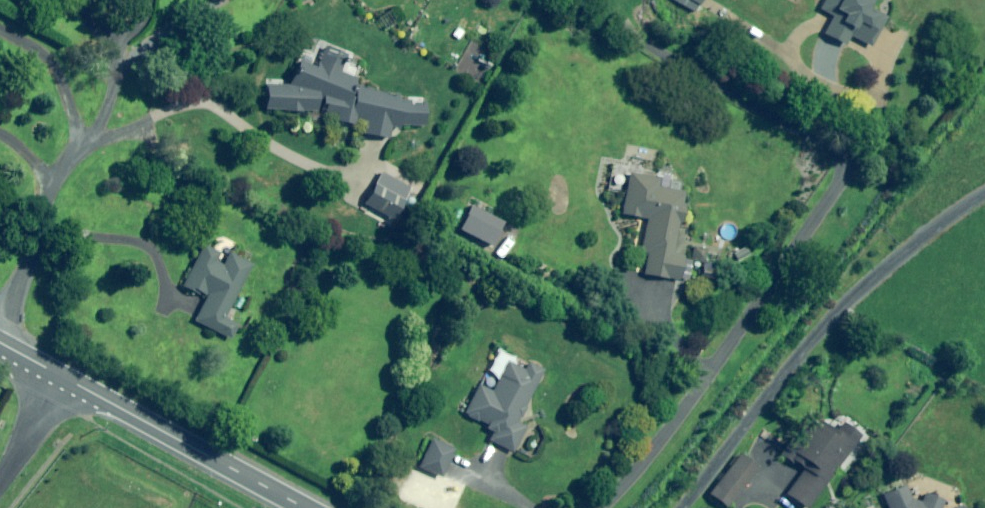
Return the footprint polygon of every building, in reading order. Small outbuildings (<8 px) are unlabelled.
[(697,10),(703,0),(679,0),(697,10)] [(823,2),(819,11),(832,18),(824,35),(845,45),(849,36),(870,47),(890,5),(888,0),(823,0),(823,2)] [(371,79),(374,72),(372,71),(355,63),(362,48),(340,38),(330,60),(314,53),(305,73),(319,80),(279,77),(277,101),(347,107),(346,111),(368,119),(371,112),(378,114),(376,124),(405,131),(407,121),(415,123),(416,120),(439,121),(441,93),(421,92),(379,82),(371,79)] [(630,172),(629,172),(625,195),(621,215),(646,220),(640,251),(647,252),(643,275),(680,282),(689,236),(680,235),(688,194),(658,188),(660,178),(630,172)] [(407,196),(378,180),(361,210),(390,227),(407,196)] [(502,223),(471,207),(459,231),(491,247),(502,223)] [(689,270),(717,276),(722,249),(691,243),(687,263),(690,263),(689,270)] [(218,254),(202,246),(182,286),(206,298),(194,322),(229,340),(236,326),(224,320),(251,265),(229,254),(222,267),(214,262),(218,254)] [(544,371),(528,363),(524,372),(507,363),(492,393),(478,386),(464,414),(487,426),(485,430),(492,433),(488,441),(512,453),(526,427),(518,423),(544,371)] [(843,423),(836,432),(817,418),(792,453),(808,465),(786,495),(803,507),(808,507),(861,437),(843,423)] [(453,450),(430,440),(418,469),(442,479),(453,450)] [(739,455),(708,495),(725,507),(727,507),(757,469),(739,455)] [(947,502),(924,493),(920,503),(914,501),(909,485),(883,494),(887,507),(944,507),(947,502)]
